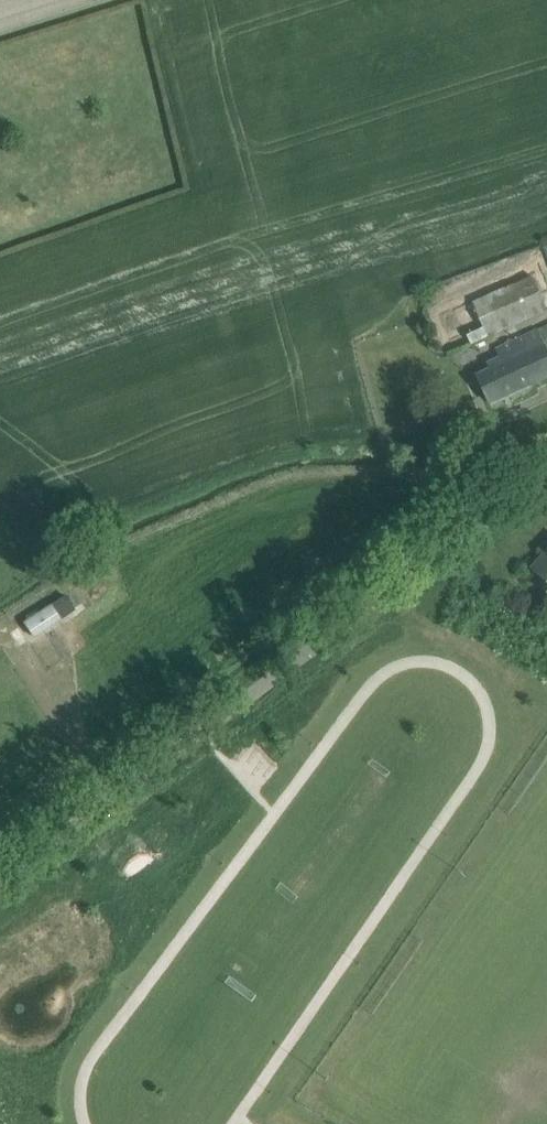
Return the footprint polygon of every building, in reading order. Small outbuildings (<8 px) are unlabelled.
[(536,275),(534,272),(515,280),(516,283),(433,318),(447,351),(546,310),(546,303),(536,275)] [(517,338),(519,340),(499,349),(502,356),(490,361),(493,368),(478,375),(491,404),(546,379),(546,325),(517,338)] [(534,568),(546,580),(546,553),(534,568)] [(50,603),(22,620),(33,636),(60,619),(50,603)]
